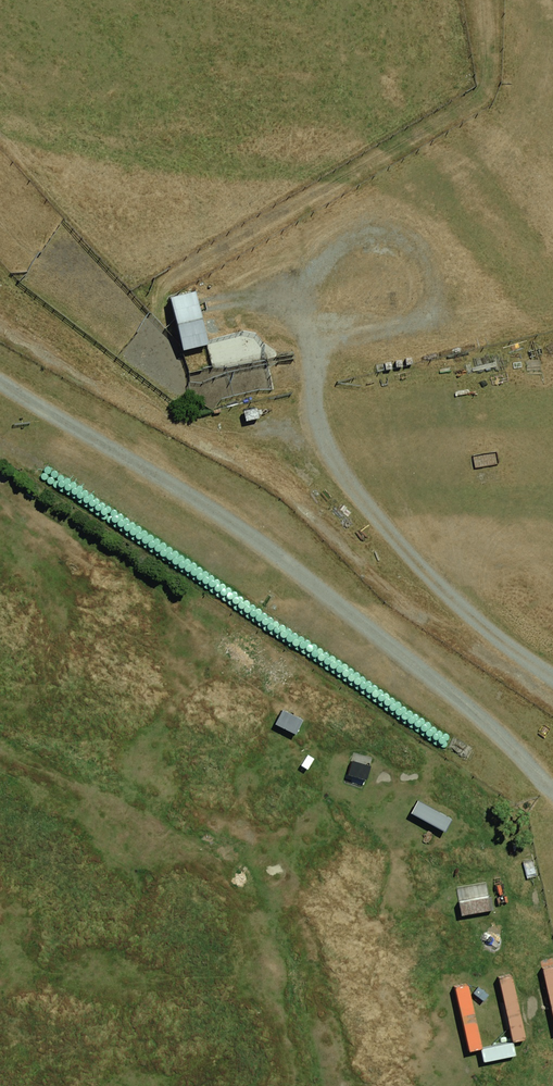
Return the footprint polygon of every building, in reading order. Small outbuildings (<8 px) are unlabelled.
[(195,296),(169,296),(171,344),(201,340),(195,296)] [(247,338),(199,350),(206,373),(253,361),(247,338)]
